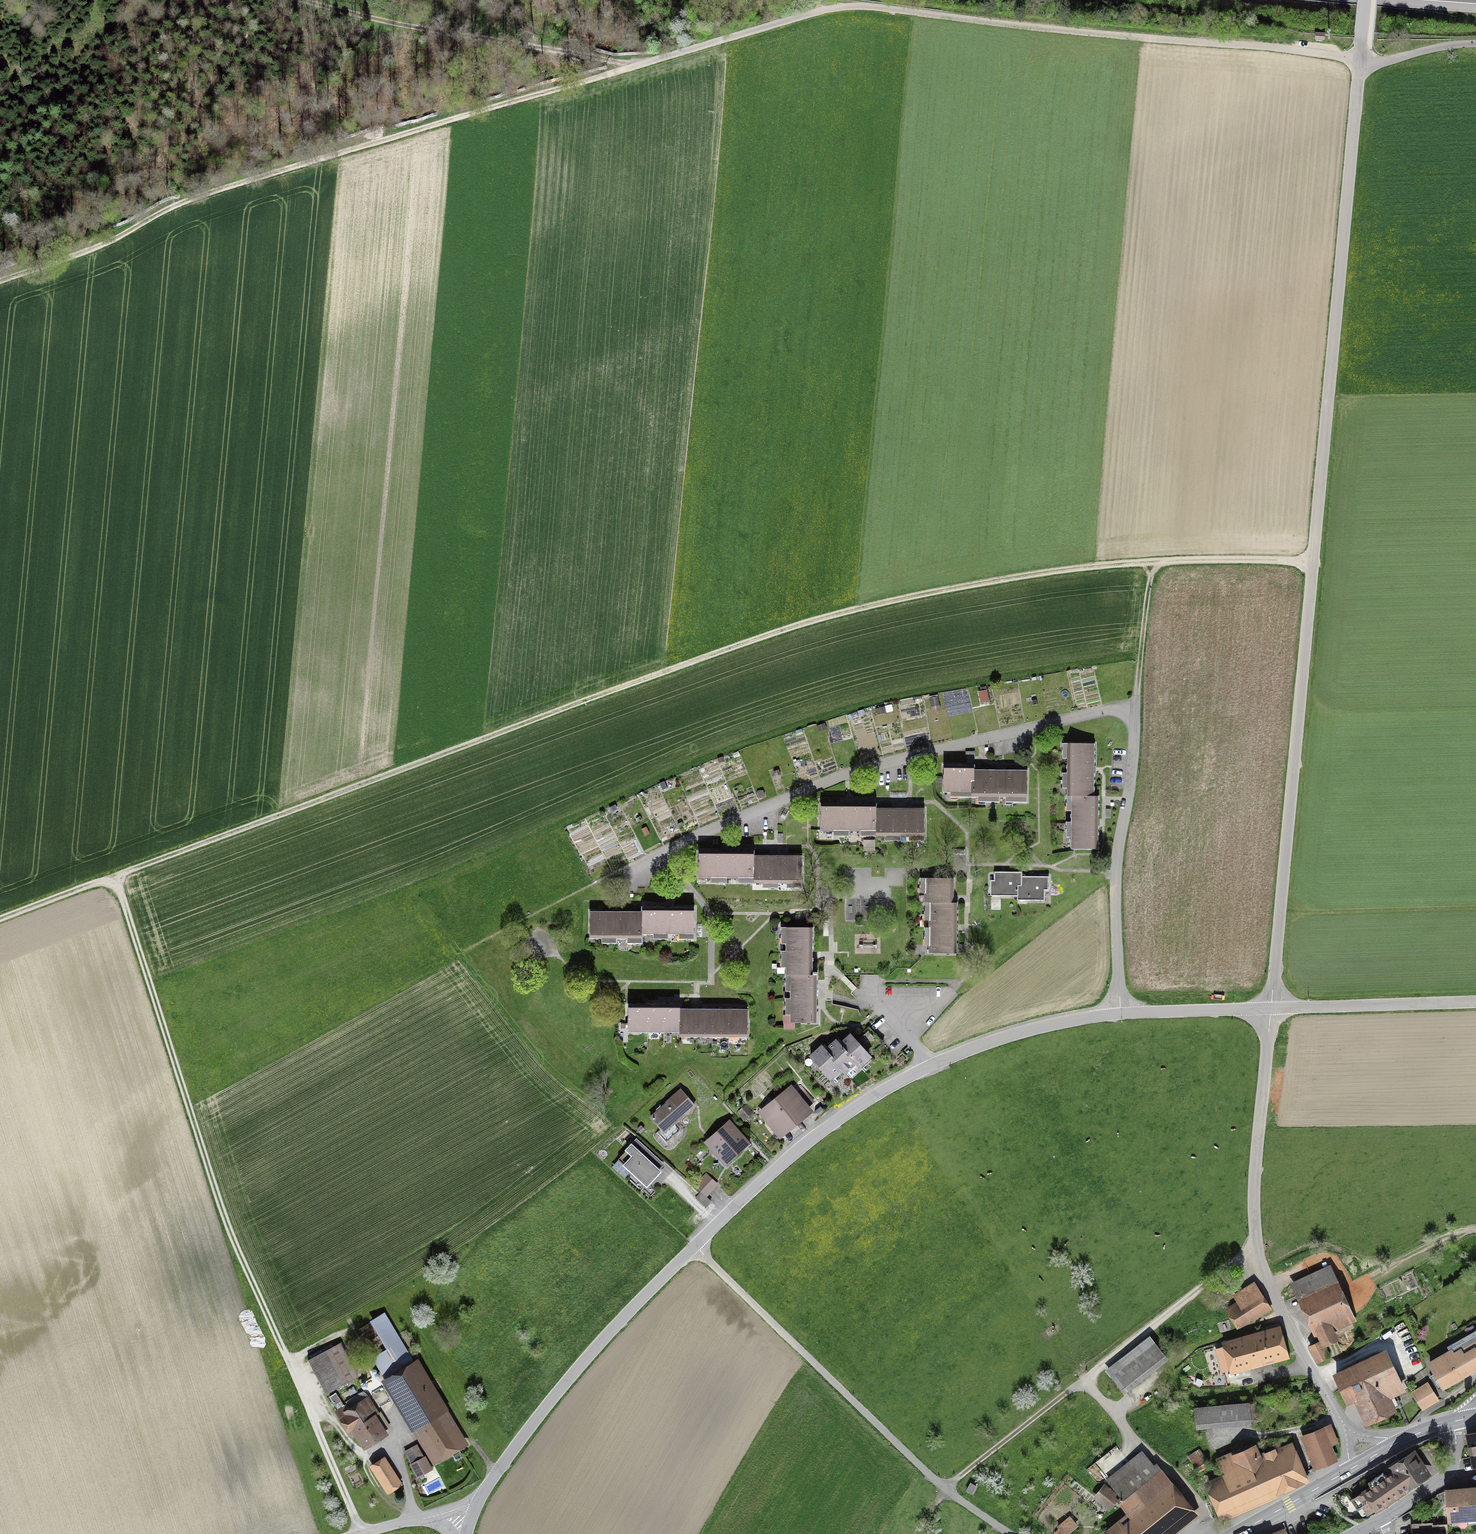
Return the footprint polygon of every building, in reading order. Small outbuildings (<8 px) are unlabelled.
[(1315,39),(1324,40),(1324,32),(1316,31),(1315,39)] [(948,714),(973,709),(968,686),(944,691),(948,714)] [(1067,796),(1094,796),(1094,773),(1079,773),(1079,767),(1095,767),(1095,744),(1062,744),(1062,753),(1067,753),(1067,773),(1062,773),(1062,783),(1067,783),(1067,796)] [(981,798),(981,770),(973,770),(973,776),(967,776),(967,765),(944,765),(943,793),(957,793),(957,797),(981,798)] [(981,770),(981,798),(984,798),(984,802),(999,802),(999,798),(1012,798),(1012,803),(1027,803),(1027,770),(1003,770),(1003,781),(997,781),(997,770),(981,770)] [(1094,796),(1067,796),(1067,806),(1072,806),(1072,822),(1067,822),(1067,832),(1072,832),(1072,849),(1098,849),(1099,826),(1083,826),(1083,820),(1099,820),(1099,796),(1094,796)] [(872,836),(872,804),(851,804),(851,819),(845,819),(845,804),(821,804),(820,832),(839,832),(839,836),(849,836),(849,832),(866,832),(866,836),(872,836)] [(872,804),(872,836),(890,837),(890,841),(900,841),(900,837),(914,837),(914,841),(924,841),(924,809),(903,809),(903,824),(896,824),(897,809),(876,808),(876,804),(872,804)] [(754,884),(754,856),(754,851),(729,851),(729,866),(723,866),(723,851),(698,851),(698,879),(717,879),(717,883),(726,883),(726,879),(744,879),(744,883),(754,884)] [(754,856),(754,884),(768,884),(768,888),(778,888),(778,884),(792,884),(792,888),(802,888),(802,856),(781,856),(781,871),(774,871),(775,856),(754,856)] [(1019,896),(1019,872),(994,872),(994,880),(990,880),(990,896),(1019,896)] [(1019,872),(1019,896),(1028,896),(1028,901),(1045,901),(1045,890),(1048,890),(1048,876),(1022,876),(1022,872),(1019,872)] [(929,914),(957,914),(957,902),(938,902),(938,896),(954,896),(954,878),(920,878),(920,888),(924,888),(924,914),(929,914)] [(642,935),(642,907),(641,907),(641,911),(619,911),(619,926),(613,926),(613,911),(590,911),(590,939),(606,939),(606,944),(616,944),(616,939),(632,939),(632,944),(642,944),(642,935)] [(642,907),(642,935),(658,935),(658,939),(668,939),(668,935),(684,935),(684,939),(694,939),(694,907),(671,907),(671,922),(665,922),(665,907),(642,907)] [(957,914),(929,914),(929,927),(924,927),(924,939),(929,939),(928,953),(957,953),(957,931),(941,931),(941,925),(957,925),(957,914)] [(785,976),(817,976),(817,972),(813,972),(813,958),(798,958),(798,952),(813,952),(813,927),(781,927),(781,938),(785,938),(785,951),(781,951),(781,961),(785,961),(785,976)] [(817,976),(785,976),(785,985),(790,985),(790,998),(785,998),(785,1008),(790,1009),(789,1022),(817,1023),(817,1005),(802,1005),(802,999),(817,999),(817,976)] [(645,1033),(646,1004),(628,1004),(628,1033),(645,1033)] [(663,1033),(663,1004),(646,1004),(645,1033),(663,1033)] [(663,1004),(663,1033),(680,1033),(680,1008),(680,1004),(663,1004)] [(697,1038),(697,1009),(680,1008),(680,1033),(680,1038),(697,1038)] [(713,1038),(714,1009),(697,1009),(697,1038),(713,1038)] [(730,1038),(730,1009),(714,1009),(713,1038),(730,1038)] [(730,1009),(730,1038),(747,1038),(747,1009),(730,1009)] [(839,1045),(854,1061),(858,1065),(869,1055),(850,1035),(839,1045)] [(825,1050),(840,1067),(844,1071),(854,1061),(839,1045),(836,1041),(825,1050)] [(821,1046),(811,1056),(829,1077),(840,1067),(825,1050),(821,1046)] [(799,1085),(765,1114),(780,1131),(806,1110),(805,1109),(813,1102),(799,1085)] [(694,1106),(680,1090),(666,1103),(667,1104),(651,1118),(663,1131),(670,1125),(671,1126),(683,1115),(684,1115),(694,1106)] [(745,1106),(738,1112),(744,1118),(751,1113),(745,1106)] [(734,1131),(729,1125),(710,1142),(725,1159),(742,1144),(732,1133),(734,1131)] [(646,1148),(636,1139),(627,1150),(633,1156),(625,1165),(647,1185),(660,1171),(641,1154),(646,1148)] [(696,1185),(707,1195),(717,1184),(706,1174),(696,1185)] [(701,1192),(696,1198),(705,1207),(711,1201),(701,1192)] [(1336,1338),(1330,1325),(1350,1316),(1326,1268),(1295,1283),(1318,1331),(1319,1331),(1324,1341),(1322,1342),(1323,1344),(1336,1338)] [(1240,1326),(1267,1308),(1253,1285),(1235,1296),(1241,1305),(1231,1312),(1240,1326)] [(390,1351),(377,1359),(436,1457),(460,1443),(383,1315),(372,1321),(390,1351)] [(1278,1332),(1217,1350),(1223,1371),(1284,1354),(1278,1332)] [(1430,1363),(1441,1381),(1435,1384),(1438,1389),(1443,1386),(1444,1387),(1462,1377),(1461,1375),(1475,1367),(1475,1332),(1449,1347),(1451,1351),(1430,1363)] [(1317,1361),(1329,1355),(1323,1344),(1322,1342),(1310,1348),(1317,1361)] [(339,1343),(308,1360),(326,1394),(357,1377),(339,1343)] [(1113,1377),(1123,1389),(1162,1358),(1153,1346),(1113,1377)] [(1348,1401),(1357,1397),(1368,1420),(1391,1409),(1385,1398),(1402,1390),(1385,1353),(1336,1376),(1348,1401)] [(1427,1385),(1413,1394),(1423,1410),(1437,1401),(1427,1385)] [(336,1404),(342,1400),(336,1391),(330,1395),(336,1404)] [(347,1405),(336,1412),(350,1433),(355,1429),(364,1444),(382,1433),(367,1409),(371,1406),(363,1393),(347,1404),(347,1405)] [(1255,1404),(1197,1409),(1198,1424),(1256,1419),(1255,1404)] [(1308,1437),(1320,1465),(1333,1459),(1328,1446),(1335,1443),(1329,1428),(1308,1437)] [(1209,1488),(1221,1515),(1301,1480),(1293,1461),(1298,1459),(1293,1449),(1277,1455),(1275,1451),(1267,1454),(1266,1453),(1257,1457),(1253,1447),(1220,1462),(1228,1480),(1209,1488)] [(1404,1489),(1426,1475),(1410,1452),(1400,1458),(1403,1462),(1389,1471),(1391,1473),(1397,1482),(1398,1481),(1404,1489)] [(1112,1533),(1161,1533),(1191,1510),(1179,1496),(1184,1492),(1176,1483),(1171,1487),(1156,1468),(1155,1470),(1141,1454),(1108,1480),(1122,1498),(1119,1501),(1128,1512),(1141,1502),(1145,1507),(1112,1533)] [(1204,1457),(1193,1464),(1198,1472),(1209,1465),(1204,1457)] [(425,1458),(412,1465),(418,1475),(430,1469),(425,1458)] [(384,1459),(372,1467),(388,1491),(400,1483),(384,1459)] [(1391,1473),(1353,1499),(1359,1508),(1364,1504),(1369,1513),(1404,1489),(1398,1481),(1397,1482),(1391,1473)] [(971,1483),(967,1490),(972,1493),(976,1486),(971,1483)] [(1116,1497),(1105,1488),(1097,1497),(1108,1507),(1116,1497)] [(1447,1490),(1450,1526),(1475,1524),(1475,1488),(1447,1490)] [(1058,1527),(1064,1533),(1065,1533),(1076,1525),(1070,1517),(1058,1527)] [(1414,1533),(1420,1533),(1447,1532),(1447,1524),(1432,1525),(1432,1523),(1413,1524),(1414,1533)]
